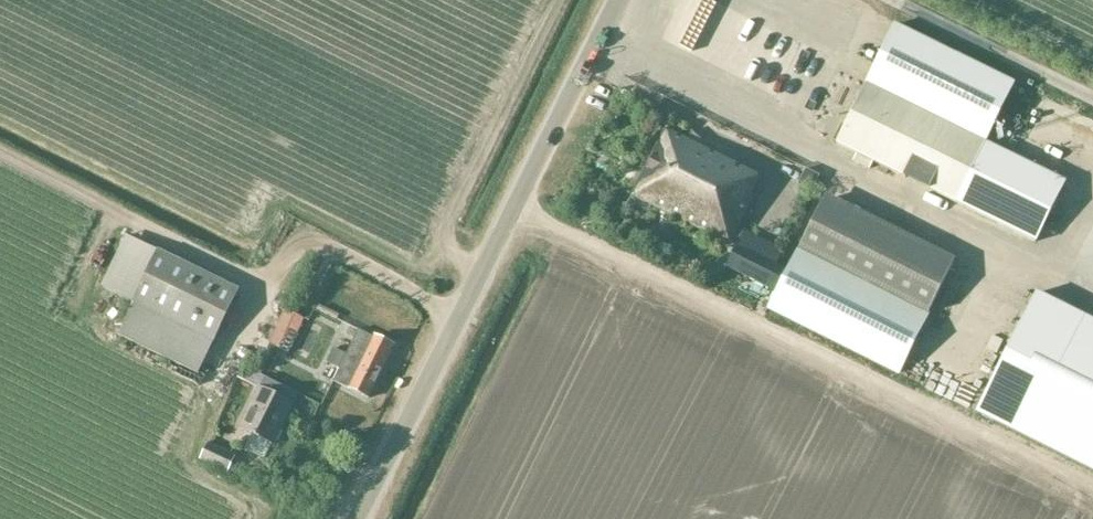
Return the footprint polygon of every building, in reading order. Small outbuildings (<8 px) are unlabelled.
[(1015,83),(896,24),(836,144),(1036,243),(1066,182),(986,142),(1015,83)] [(667,126),(632,197),(730,245),(755,196),(753,195),(760,174),(667,126)] [(928,314),(952,266),(823,201),(799,250),(789,270),(777,293),(769,309),(899,373),(928,314)] [(198,374),(240,290),(158,249),(157,250),(127,235),(102,287),(133,303),(119,335),(198,374)] [(726,268),(777,293),(789,270),(737,245),(726,268)] [(976,414),(1092,473),(1092,321),(1037,293),(976,414)] [(285,309),(269,343),(290,353),(305,319),(285,309)] [(369,400),(396,345),(375,334),(374,337),(358,330),(347,354),(334,348),(327,363),(339,369),(334,381),(348,389),(369,400)] [(259,387),(238,428),(273,445),(294,404),(259,387)] [(228,473),(236,456),(208,443),(200,460),(228,473)]
